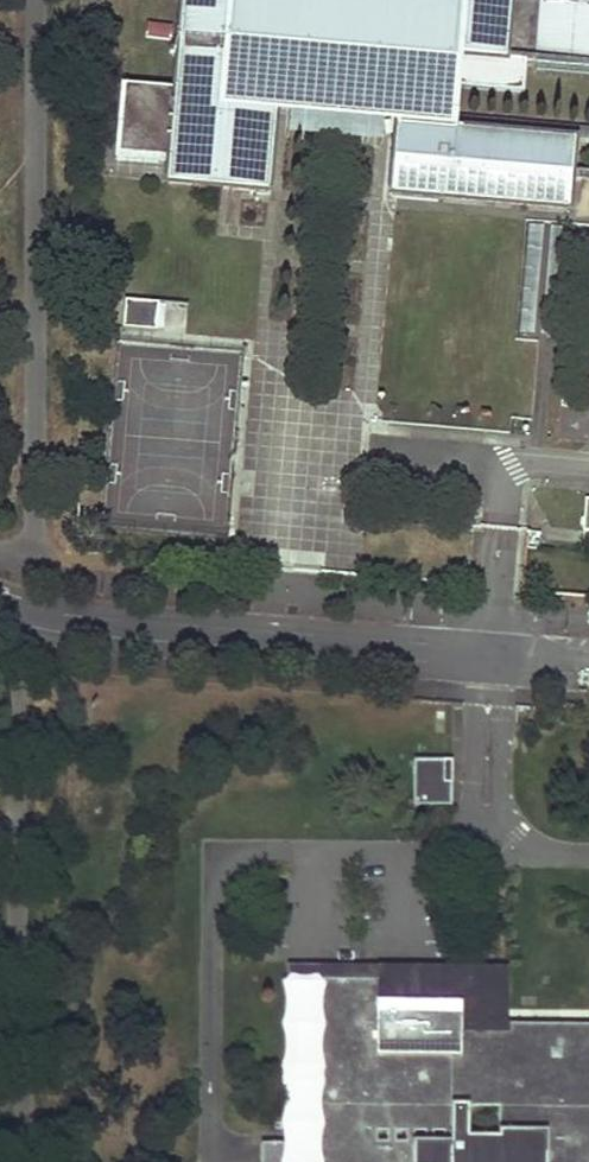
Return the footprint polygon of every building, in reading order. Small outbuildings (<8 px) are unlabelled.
[(379,3),(349,8),(347,35),(307,32),(308,25),(281,36),(284,0),(184,0),(181,36),(211,38),(210,55),(180,52),(177,89),(122,84),(115,157),(169,162),(232,168),(231,187),(267,190),(275,99),(289,100),(384,108),(399,109),(398,113),(397,113),(392,124),(394,134),(396,135),(391,194),(569,210),(572,179),(572,176),(566,176),(566,173),(572,174),(572,170),(575,139),(458,128),(459,118),(462,88),(524,94),(528,59),(588,65),(588,0),(397,0),(379,3)] [(281,36),(308,25),(307,32),(347,35),(349,8),(379,3),(397,0),(284,0),(281,36)] [(145,40),(170,38),(169,23),(144,24),(145,40)] [(211,38),(181,36),(180,52),(210,55),(211,38)] [(286,138),(381,146),(384,108),(289,100),(286,138)] [(459,118),(458,128),(575,139),(588,141),(588,130),(459,118)] [(231,187),(232,168),(169,162),(168,182),(221,187),(231,187)] [(220,195),(231,196),(231,187),(221,187),(220,195)] [(543,226),(528,225),(519,333),(533,335),(543,226)] [(565,228),(550,227),(540,335),(555,336),(565,228)] [(162,331),(164,302),(123,299),(121,328),(162,331)] [(185,332),(186,304),(165,303),(164,331),(185,332)] [(581,547),(588,548),(588,499),(585,499),(581,547)] [(445,760),(413,760),(413,806),(451,806),(452,781),(445,781),(445,760)] [(318,980),(378,981),(378,973),(378,966),(287,965),(286,1144),(285,1159),(285,1161),(316,1161),(318,980)] [(500,974),(378,973),(378,981),(377,1002),(461,1003),(461,1032),(499,1033),(500,974)] [(508,1024),(508,1033),(499,1033),(461,1032),(461,1003),(377,1002),(378,981),(318,980),(316,1161),(588,1161),(588,1025),(508,1024)] [(286,1144),(261,1143),(260,1158),(285,1159),(286,1144)]
